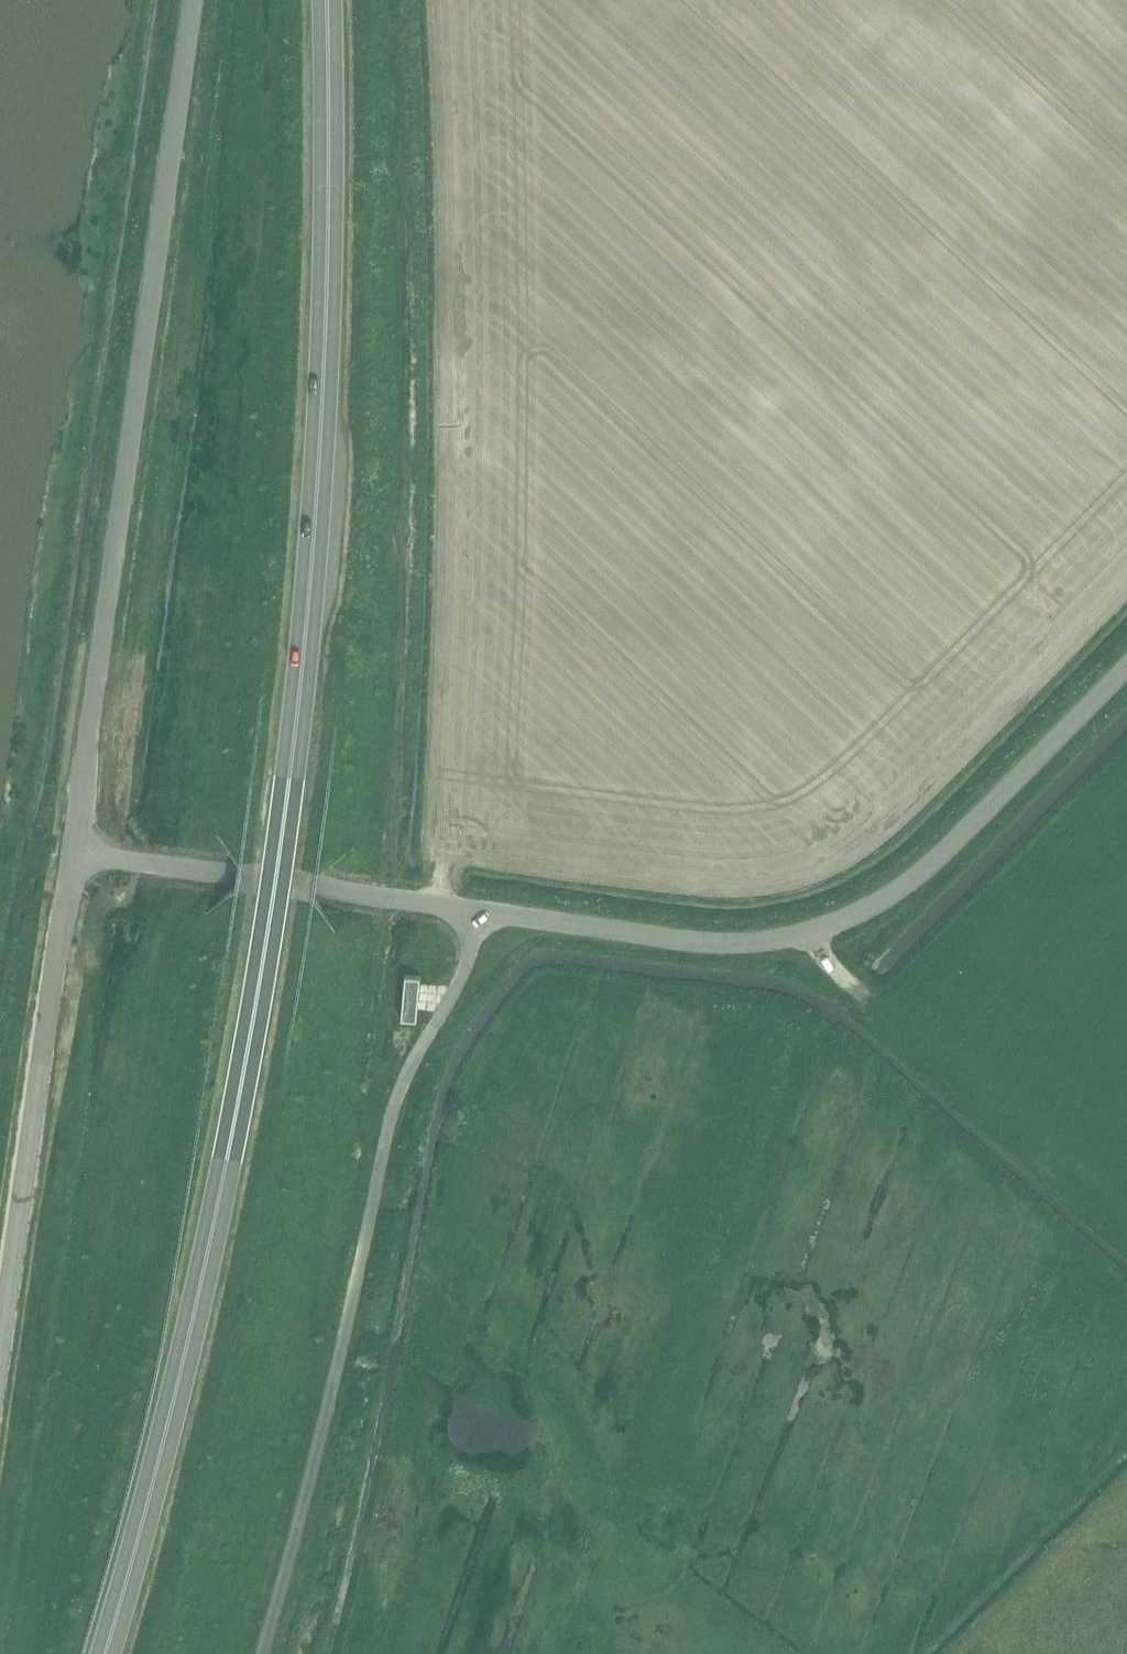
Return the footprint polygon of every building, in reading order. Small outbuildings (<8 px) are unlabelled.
[(405,974),(401,1019),(417,1020),(418,1010),(420,985),(421,976),(405,974)]
